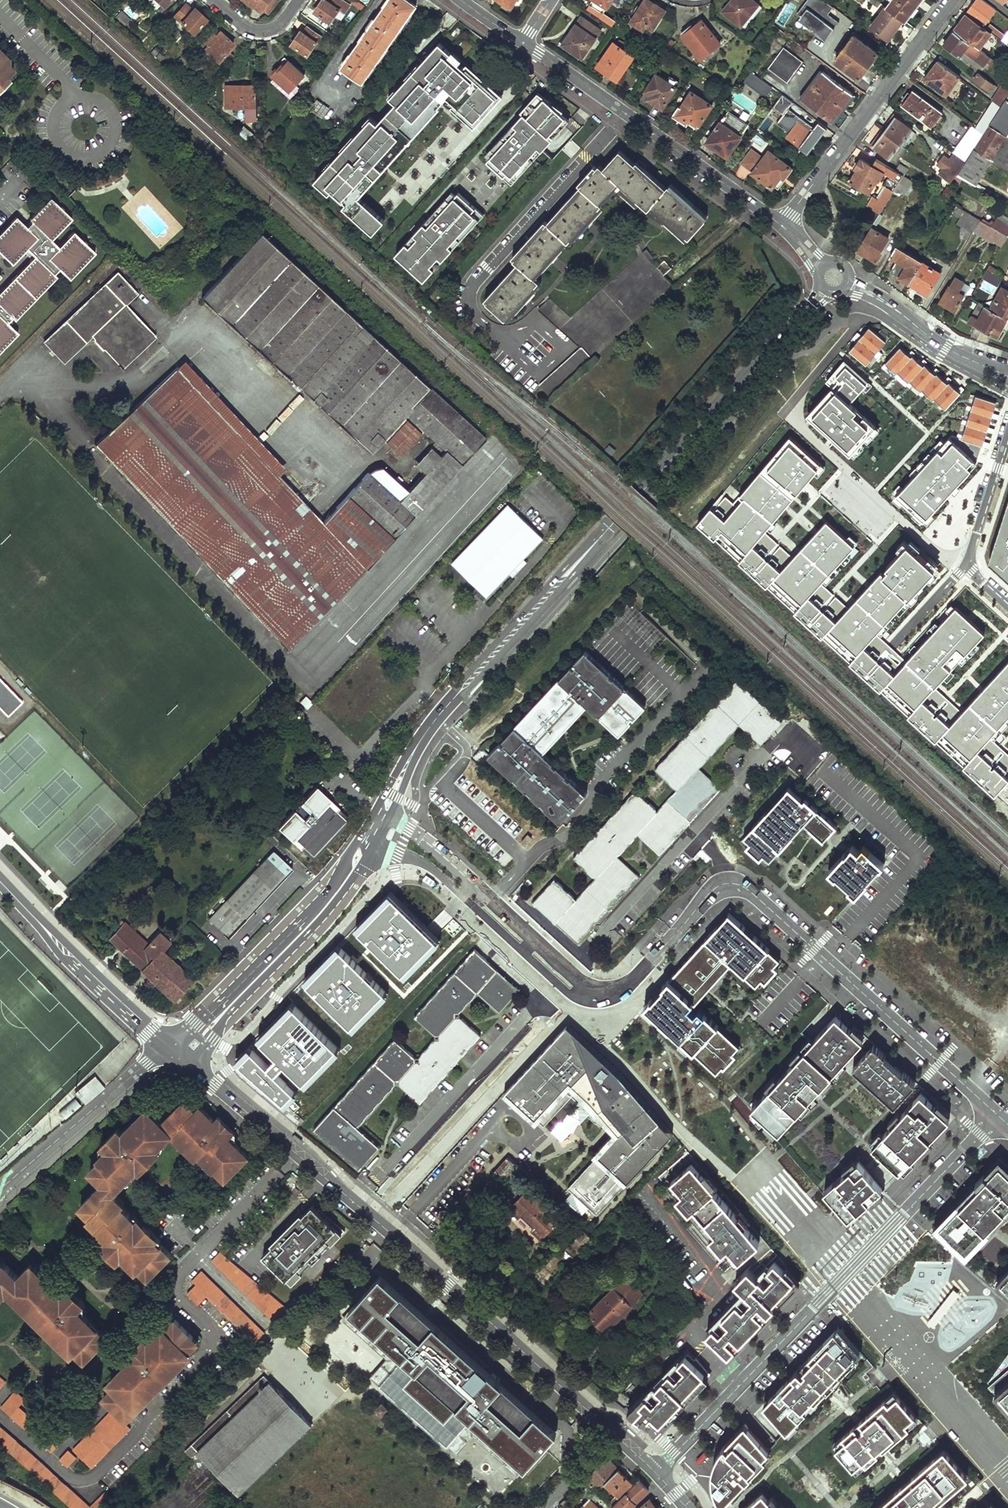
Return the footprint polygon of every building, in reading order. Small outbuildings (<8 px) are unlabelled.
[(253,6),(256,3),(258,5),(268,13),(280,0),(247,0),(253,6)] [(343,0),(322,0),(320,3),(314,11),(330,22),(339,9),(345,12),(350,4),(343,0)] [(342,68),(363,83),(417,6),(409,0),(390,0),(342,68)] [(612,0),(593,0),(590,4),(604,13),(612,0)] [(650,0),(644,0),(631,21),(644,29),(646,25),(653,29),(665,10),(657,5),(650,0)] [(753,0),(733,0),(725,11),(741,26),(758,4),(753,0)] [(840,23),(828,14),(833,8),(823,0),(808,0),(797,15),(801,17),(815,28),(813,31),(826,41),(840,23)] [(905,21),(920,0),(891,0),(886,6),(889,9),(902,18),(905,21)] [(966,13),(967,14),(983,26),(995,10),(983,0),(976,0),(966,13)] [(200,13),(194,8),(192,10),(185,4),(174,16),(193,33),(206,19),(200,13)] [(888,38),(902,18),(889,9),(886,6),(885,6),(871,26),(888,38)] [(131,19),(122,11),(117,16),(126,25),(131,19)] [(967,14),(955,29),(979,49),(991,33),(986,29),(983,26),(967,14)] [(601,30),(582,17),(573,29),(563,43),(582,57),(601,30)] [(815,28),(801,17),(799,20),(813,31),(815,28)] [(719,44),(701,20),(698,23),(682,35),(700,58),(719,44)] [(990,24),(986,29),(991,33),(1002,41),(1006,37),(990,24)] [(308,55),(321,36),(306,27),(303,32),(300,31),(299,33),(292,45),(308,55)] [(955,29),(944,44),(959,55),(964,49),(984,66),(987,61),(995,67),(998,64),(979,49),(955,29)] [(229,40),(220,31),(208,43),(205,42),(201,46),(218,61),(233,43),(229,40)] [(836,59),(859,76),(876,53),(853,35),(836,59)] [(675,40),(671,38),(666,46),(670,48),(675,40)] [(631,55),(614,43),(597,68),(607,75),(614,79),(631,55)] [(451,54),(439,44),(418,66),(421,68),(409,82),(406,80),(395,92),(398,94),(391,100),(395,104),(377,124),(373,121),(367,128),(364,126),(354,138),(356,140),(343,153),(341,151),(331,162),(333,164),(326,172),(324,170),(314,181),(328,194),(331,191),(345,203),(342,207),(372,234),(384,221),(372,211),(369,215),(361,208),(364,204),(358,198),(354,195),(378,169),(374,165),(375,164),(373,162),(376,158),(382,164),(438,103),(467,130),(470,127),(469,126),(487,106),(488,107),(496,98),(463,69),(458,64),(449,56),(451,55),(451,54)] [(786,83),(801,62),(782,47),(766,68),(786,83)] [(462,61),(453,52),(451,54),(451,55),(449,56),(458,64),(462,61)] [(8,80),(5,77),(12,70),(0,57),(0,88),(8,80)] [(304,76),(286,59),(273,74),(275,77),(291,91),(296,85),(304,76)] [(938,60),(925,78),(946,94),(959,76),(938,60)] [(502,98),(467,65),(463,69),(496,98),(488,107),(487,106),(469,126),(470,127),(467,130),(438,103),(382,164),(376,158),(373,162),(375,164),(374,165),(378,169),(354,195),(358,198),(438,111),(467,137),(502,98)] [(417,65),(405,78),(406,80),(409,82),(421,68),(418,66),(417,65)] [(801,99),(831,121),(852,93),(822,71),(801,99)] [(764,96),(771,87),(751,72),(744,81),(764,96)] [(995,86),(978,73),(974,79),(989,90),(992,87),(994,88),(995,86)] [(676,88),(656,74),(645,91),(650,95),(648,99),(653,103),(662,109),(676,88)] [(1007,95),(1007,93),(1007,74),(998,88),(1007,95)] [(301,89),(296,85),(291,91),(275,77),(271,81),(291,99),(301,89)] [(256,119),(255,84),(225,85),(226,107),(247,106),(247,119),(256,119)] [(998,88),(991,100),(1000,106),(1004,99),(1007,95),(998,88)] [(522,111),(529,117),(546,98),(563,113),(565,110),(542,89),(540,92),(522,111)] [(901,103),(931,126),(942,112),(912,89),(901,103)] [(394,90),(387,97),(391,100),(398,94),(395,92),(394,90)] [(712,106),(691,93),(675,116),(686,123),(696,130),(712,106)] [(782,94),(774,107),(783,112),(790,100),(782,94)] [(319,98),(311,107),(322,117),(330,109),(319,98)] [(563,113),(546,98),(529,117),(509,137),(506,134),(493,149),(496,152),(491,158),(489,161),(506,176),(509,172),(513,176),(518,171),(521,174),(571,120),(563,113)] [(1004,99),(1000,106),(999,107),(994,115),(988,125),(1007,137),(1007,101),(1004,99)] [(990,112),(994,115),(999,107),(995,104),(990,112)] [(786,135),(805,150),(809,145),(812,147),(822,134),(813,127),(788,107),(776,122),(789,132),(786,135)] [(746,125),(727,112),(724,116),(723,115),(720,119),(722,119),(719,123),(705,142),(716,149),(726,156),(739,136),(746,125)] [(894,116),(883,130),(901,145),(913,130),(894,116)] [(373,121),(369,117),(363,124),(364,126),(367,128),(373,121)] [(818,121),(813,127),(822,134),(827,128),(818,121)] [(871,143),(881,128),(874,124),(865,139),(871,143)] [(988,125),(982,134),(973,148),(992,159),(1007,169),(1007,137),(988,125)] [(953,152),(954,153),(964,160),(965,161),(973,148),(982,134),(971,126),(953,152)] [(883,130),(873,144),(896,161),(905,148),(901,145),(883,130)] [(276,136),(269,131),(266,136),(273,141),(276,136)] [(260,139),(252,133),(248,138),(255,144),(260,139)] [(352,136),(340,149),(341,151),(343,153),(356,140),(354,138),(352,136)] [(975,185),(992,159),(973,148),(965,161),(957,175),(975,185)] [(496,152),(493,149),(487,154),(491,158),(496,152)] [(487,300),(506,318),(538,279),(532,274),(564,239),(567,241),(599,203),(597,202),(617,180),(650,209),(654,205),(690,238),(708,219),(671,187),(667,192),(620,150),(604,167),(600,164),(580,187),(582,189),(549,225),(547,223),(514,259),(520,263),(487,300)] [(741,163),(772,187),(781,175),(783,177),(791,167),(769,150),(762,159),(751,150),(741,163)] [(939,174),(949,182),(964,160),(954,153),(939,174)] [(867,206),(879,213),(896,188),(904,175),(895,170),(876,158),(872,165),(860,158),(855,167),(857,169),(850,181),(868,192),(875,179),(878,180),(883,172),(890,176),(885,184),(886,185),(879,198),(874,195),(867,206)] [(329,161),(322,168),(324,170),(326,172),(333,164),(331,162),(329,161)] [(909,168),(900,163),(895,170),(904,175),(909,168)] [(124,170),(119,166),(115,171),(108,175),(100,179),(93,180),(93,186),(100,185),(109,181),(116,177),(124,170)] [(509,172),(506,176),(513,183),(521,174),(518,171),(513,176),(509,172)] [(907,195),(916,181),(904,175),(896,188),(907,195)] [(477,208),(460,192),(457,195),(452,201),(448,198),(435,212),(439,215),(431,224),(427,220),(415,234),(419,237),(411,246),(408,242),(397,254),(426,280),(436,268),(432,265),(440,256),(444,259),(454,248),(451,245),(463,231),(467,234),(477,224),(472,220),(477,215),(473,212),(477,208)] [(452,201),(457,195),(454,192),(448,198),(452,201)] [(50,198),(29,219),(31,221),(25,227),(15,217),(0,232),(0,254),(10,264),(25,249),(33,257),(0,290),(0,349),(17,332),(7,321),(12,316),(14,318),(56,276),(54,274),(59,268),(69,278),(95,252),(74,231),(58,246),(51,239),(71,218),(50,198)] [(372,211),(364,204),(361,208),(369,215),(372,211)] [(974,231),(980,219),(956,205),(952,212),(960,217),(957,223),(973,232),(974,231)] [(472,220),(477,224),(485,215),(477,208),(473,212),(477,215),(472,220)] [(431,224),(439,215),(435,212),(427,220),(431,224)] [(883,215),(879,213),(857,248),(869,256),(877,261),(883,252),(881,250),(889,237),(874,228),(883,215)] [(995,218),(992,226),(1007,235),(1007,234),(1007,225),(995,218)] [(992,226),(980,219),(974,231),(1001,246),(1007,235),(992,226)] [(451,245),(454,248),(467,234),(463,231),(451,245)] [(429,389),(261,234),(202,298),(371,453),(407,414),(429,389)] [(411,246),(419,237),(415,234),(408,242),(411,246)] [(909,283),(922,261),(897,246),(891,256),(896,259),(890,271),(899,276),(909,283)] [(674,285),(663,275),(657,268),(660,265),(647,249),(572,316),(550,297),(537,309),(580,347),(540,384),(552,395),(674,285)] [(509,255),(492,273),(497,277),(513,259),(509,255)] [(432,265),(436,268),(444,259),(440,256),(432,265)] [(657,268),(663,275),(671,269),(665,261),(660,265),(657,268)] [(941,272),(922,261),(909,283),(918,288),(927,294),(941,272)] [(998,269),(990,265),(987,269),(996,274),(998,269)] [(1003,278),(996,274),(987,269),(982,277),(998,286),(1003,278)] [(137,292),(118,273),(45,342),(65,362),(93,335),(123,367),(156,336),(125,303),(137,292)] [(965,294),(960,291),(965,282),(955,276),(950,286),(948,285),(940,300),(949,306),(956,310),(965,294)] [(1002,287),(990,308),(1007,317),(1007,290),(1003,287),(1002,287)] [(1002,328),(1007,317),(990,308),(980,302),(969,322),(997,337),(1002,328)] [(855,335),(880,356),(882,353),(878,350),(886,341),(869,327),(861,335),(858,332),(855,335)] [(874,355),(878,358),(880,356),(855,335),(853,338),(856,341),(849,350),(866,364),(874,355)] [(908,354),(900,347),(882,367),(885,369),(888,365),(897,373),(895,376),(898,378),(901,375),(909,382),(907,385),(910,387),(913,383),(921,391),(919,393),(922,396),(925,392),(934,400),(931,402),(934,405),(938,401),(946,408),(964,389),(961,386),(958,390),(949,382),(951,379),(948,377),(945,381),(937,373),(939,371),(936,368),(933,372),(924,364),(927,362),(924,359),(920,363),(912,356),(915,353),(912,351),(908,354)] [(861,374),(844,360),(826,381),(832,386),(836,389),(812,418),(835,438),(852,453),(876,426),(864,416),(861,419),(854,414),(857,410),(850,403),(851,401),(863,388),(869,381),(861,374)] [(179,366),(97,443),(289,648),(396,538),(349,494),(325,522),(179,366)] [(887,391),(902,401),(906,394),(910,397),(913,391),(894,379),(887,391)] [(873,384),(869,381),(863,388),(867,391),(873,384)] [(836,389),(832,386),(808,415),(812,418),(836,389)] [(485,440),(429,389),(407,414),(446,450),(463,464),(485,440)] [(966,408),(971,410),(991,417),(992,416),(998,418),(999,415),(993,413),(996,402),(976,395),(972,406),(967,405),(966,408)] [(919,420),(932,426),(938,413),(928,408),(925,414),(922,412),(919,420)] [(864,416),(857,410),(854,414),(861,419),(864,416)] [(961,423),(966,424),(987,431),(987,430),(993,432),(994,428),(988,426),(991,417),(971,410),(967,421),(962,419),(961,423)] [(957,433),(956,437),(972,442),(983,445),(988,446),(990,442),(984,440),(987,431),(966,424),(962,435),(957,433)] [(880,429),(876,426),(852,453),(856,456),(880,429)] [(958,484),(977,462),(979,456),(968,452),(972,442),(956,437),(951,435),(950,437),(945,441),(942,438),(930,451),(933,455),(932,456),(929,452),(923,458),(927,462),(926,463),(922,459),(916,466),(920,469),(919,470),(915,466),(910,473),(913,476),(903,488),(899,484),(892,492),(896,495),(893,499),(900,506),(903,502),(916,514),(913,518),(920,525),(924,521),(927,525),(934,517),(930,514),(944,499),(949,493),(952,490),(956,493),(961,487),(958,484)] [(745,497),(793,439),(790,436),(741,494),(745,497)] [(698,522),(995,795),(1007,780),(1007,754),(999,746),(990,737),(991,736),(1007,718),(1007,662),(962,712),(935,688),(944,678),(951,670),(958,662),(976,643),(985,633),(956,607),(955,608),(950,613),(939,625),(930,635),(918,648),(913,654),(906,661),(891,647),(876,633),(878,631),(890,617),(897,610),(915,590),(935,569),(926,560),(907,543),(901,550),(886,566),(888,568),(883,574),(881,572),(848,608),(836,597),(824,610),(822,607),(833,595),(821,583),(823,581),(835,567),(841,561),(847,555),(854,546),(846,539),(827,520),(792,557),(780,545),(768,558),(765,556),(778,543),(764,530),(766,528),(772,522),(814,472),(822,464),(793,439),(745,497),(741,494),(733,503),(726,496),(714,509),(711,507),(698,522)] [(979,456),(983,445),(972,442),(968,452),(979,456)] [(416,516),(463,464),(446,450),(399,501),(416,516)] [(822,464),(814,472),(818,476),(825,467),(822,464)] [(369,474),(349,494),(396,538),(416,516),(399,501),(369,474)] [(841,481),(829,494),(869,533),(882,520),(841,481)] [(711,507),(714,509),(726,496),(722,493),(711,507)] [(989,560),(1007,578),(1007,500),(989,560)] [(543,538),(508,504),(452,562),(488,596),(509,574),(512,577),(527,562),(523,558),(543,538)] [(772,522),(766,528),(770,531),(775,525),(772,522)] [(846,539),(854,546),(858,543),(850,535),(846,539)] [(901,550),(907,543),(904,540),(897,547),(901,550)] [(780,545),(778,543),(765,556),(768,558),(780,545)] [(847,555),(841,561),(845,564),(850,558),(847,555)] [(926,560),(935,569),(939,565),(929,556),(926,560)] [(835,567),(823,581),(827,584),(839,570),(835,567)] [(915,590),(897,610),(900,614),(919,594),(915,590)] [(833,595),(822,607),(824,610),(836,597),(833,595)] [(950,613),(955,608),(951,604),(946,610),(950,613)] [(890,617),(878,631),(881,634),(894,621),(890,617)] [(927,631),(930,635),(939,625),(935,622),(927,631)] [(976,643),(958,662),(962,665),(979,646),(976,643)] [(909,651),(913,654),(918,648),(914,645),(909,651)] [(587,651),(490,755),(562,822),(588,794),(544,753),(589,705),(620,735),(647,707),(587,651)] [(951,670),(944,678),(947,682),(955,673),(951,670)] [(0,676),(0,704),(12,716),(26,702),(0,676)] [(783,723),(737,681),(656,769),(678,790),(658,812),(636,791),(574,858),(597,878),(577,899),(556,878),(533,903),(578,944),(640,877),(618,857),(638,836),(660,856),(721,789),(699,769),(740,726),(761,746),(783,723)] [(991,736),(994,740),(1007,725),(1007,718),(991,736)] [(315,787),(276,828),(278,830),(280,828),(294,841),(292,843),(300,850),(302,848),(311,857),(345,821),(335,812),(338,809),(315,787)] [(740,842),(766,866),(779,851),(780,852),(804,824),(810,830),(816,823),(830,835),(837,827),(805,799),(804,801),(789,787),(753,827),(753,828),(740,842)] [(816,823),(810,830),(824,842),(830,835),(816,823)] [(280,828),(278,830),(292,843),(294,841),(280,828)] [(853,845),(845,854),(850,858),(857,849),(853,845)] [(885,864),(864,846),(859,851),(857,849),(850,858),(845,854),(845,853),(829,871),(836,878),(837,877),(849,888),(848,889),(856,896),(869,882),(868,881),(880,867),(881,868),(885,864)] [(291,869),(272,851),(209,919),(228,937),(253,910),(291,869)] [(436,938),(402,973),(406,976),(441,940),(436,936),(427,926),(395,895),(394,894),(393,896),(418,920),(416,922),(422,928),(424,926),(436,938)] [(390,960),(402,973),(436,938),(424,926),(422,928),(416,922),(418,920),(393,896),(359,930),(384,955),(386,953),(392,959),(390,960)] [(744,927),(730,914),(705,941),(731,965),(732,964),(756,987),(762,981),(766,984),(779,970),(775,966),(780,960),(756,938),(745,949),(740,944),(744,940),(737,934),(744,927)] [(159,954),(162,950),(170,942),(159,931),(148,943),(123,921),(107,938),(141,969),(157,952),(159,954)] [(745,949),(756,938),(744,927),(737,934),(744,940),(740,944),(745,949)] [(687,960),(670,979),(695,1002),(694,1003),(695,1004),(731,965),(705,941),(694,953),(710,967),(698,980),(687,970),(692,964),(687,960)] [(338,944),(304,979),(307,982),(341,948),(338,944)] [(366,973),(341,948),(307,982),(333,1007),(335,1005),(341,1011),(339,1013),(351,1025),(385,991),(372,978),(370,980),(364,975),(366,973)] [(521,989),(475,949),(416,1017),(439,1037),(419,1059),(396,1039),(316,1130),(362,1171),(365,1167),(383,1147),(361,1128),(400,1083),(422,1103),(481,1036),(459,1016),(479,993),(501,1012),(521,989)] [(141,969),(174,1000),(193,979),(162,950),(159,954),(157,952),(141,969)] [(384,955),(383,956),(389,961),(390,960),(392,959),(386,953),(384,955)] [(710,967),(694,953),(687,960),(692,964),(687,970),(698,980),(710,967)] [(373,978),(367,972),(366,973),(364,975),(370,980),(372,978),(373,978)] [(695,1002),(670,979),(669,979),(662,987),(664,988),(653,1000),(651,999),(650,1000),(666,1015),(660,1021),(669,1029),(680,1018),(717,1052),(707,1064),(717,1073),(723,1067),(725,1069),(737,1056),(734,1053),(740,1047),(719,1027),(700,1009),(696,1013),(690,1008),(694,1003),(695,1002)] [(385,991),(351,1025),(355,1029),(388,994),(385,991)] [(666,1015),(650,1000),(645,1007),(660,1021),(666,1015)] [(292,1002),(258,1036),(261,1040),(295,1005),(292,1002)] [(337,1047),(295,1005),(261,1040),(277,1055),(269,1064),(253,1049),(242,1060),(284,1101),(295,1090),(276,1071),(285,1062),(304,1081),(337,1047)] [(341,1011),(335,1005),(333,1007),(332,1008),(338,1014),(339,1013),(341,1011)] [(864,1040),(836,1016),(752,1109),(780,1134),(864,1040)] [(680,1018),(669,1029),(707,1064),(717,1052),(680,1018)] [(506,1093),(504,1095),(506,1098),(535,1125),(538,1122),(544,1126),(572,1096),(614,1134),(593,1157),(596,1160),(568,1191),(597,1218),(673,1135),(620,1072),(606,1060),(569,1025),(506,1093)] [(242,1060),(253,1049),(249,1045),(237,1057),(286,1105),(298,1093),(295,1090),(284,1101),(242,1060)] [(875,1045),(854,1067),(895,1106),(916,1083),(904,1072),(903,1073),(885,1057),(886,1055),(875,1045)] [(337,1047),(304,1081),(307,1084),(341,1050),(337,1047)] [(94,1075),(75,1092),(85,1103),(104,1087),(94,1075)] [(948,1118),(921,1093),(873,1147),(901,1171),(948,1118)] [(144,1280),(170,1255),(152,1236),(152,1230),(146,1223),(148,1221),(143,1216),(139,1211),(133,1217),(122,1206),(124,1204),(113,1192),(124,1181),(127,1184),(138,1174),(141,1177),(146,1172),(151,1168),(147,1164),(165,1147),(162,1145),(173,1135),(190,1153),(187,1156),(191,1160),(195,1164),(202,1158),(214,1171),(216,1169),(225,1178),(247,1156),(235,1143),(234,1130),(219,1114),(214,1119),(200,1104),(195,1109),(185,1098),(160,1123),(146,1108),(136,1118),(135,1117),(121,1131),(118,1127),(100,1145),(102,1158),(99,1160),(100,1162),(90,1171),(103,1184),(80,1206),(89,1216),(87,1218),(92,1224),(89,1227),(104,1241),(100,1245),(117,1262),(122,1257),(144,1280)] [(61,1110),(64,1116),(81,1106),(77,1100),(61,1110)] [(508,1158),(495,1173),(503,1180),(516,1165),(508,1158)] [(934,1226),(966,1257),(1007,1213),(1007,1166),(999,1158),(934,1226)] [(882,1189),(859,1162),(825,1190),(848,1217),(882,1189)] [(759,1241),(691,1163),(671,1180),(677,1187),(671,1192),(727,1256),(733,1251),(739,1258),(759,1241)] [(559,1223),(526,1189),(506,1209),(517,1219),(520,1217),(532,1229),(530,1232),(540,1242),(559,1223)] [(314,1205),(304,1215),(309,1220),(319,1210),(314,1205)] [(304,1215),(264,1254),(293,1283),(304,1273),(302,1271),(298,1268),(327,1239),(331,1242),(333,1244),(346,1231),(319,1209),(319,1210),(309,1220),(304,1215)] [(573,1258),(592,1237),(583,1228),(563,1249),(573,1258)] [(298,1268),(302,1271),(312,1260),(311,1259),(318,1251),(320,1253),(331,1242),(327,1239),(298,1268)] [(759,1242),(754,1251),(767,1259),(772,1249),(759,1242)] [(289,1308),(221,1252),(212,1262),(274,1323),(289,1308)] [(10,1288),(17,1296),(14,1299),(25,1309),(28,1307),(37,1316),(34,1319),(65,1349),(68,1346),(83,1361),(107,1337),(85,1315),(86,1304),(64,1282),(60,1278),(55,1283),(33,1261),(20,1275),(0,1255),(0,1298),(10,1288)] [(714,1325),(707,1332),(728,1352),(762,1317),(795,1281),(773,1260),(767,1267),(765,1266),(756,1275),(748,1267),(735,1281),(743,1288),(711,1323),(714,1325)] [(264,1332),(203,1270),(194,1279),(198,1283),(189,1293),(199,1303),(209,1294),(255,1341),(264,1332)] [(558,1432),(383,1273),(351,1308),(406,1357),(381,1384),(448,1445),(471,1420),(526,1467),(558,1432)] [(997,1281),(1007,1291),(1007,1276),(1007,1277),(1004,1274),(997,1281)] [(643,1293),(625,1275),(585,1317),(603,1334),(643,1293)] [(351,1308),(344,1317),(388,1357),(371,1375),(381,1384),(406,1357),(351,1308)] [(144,1337),(139,1341),(140,1347),(130,1356),(131,1357),(128,1360),(129,1365),(109,1384),(111,1387),(102,1396),(119,1414),(131,1414),(149,1396),(149,1390),(165,1373),(170,1374),(178,1365),(179,1360),(186,1353),(192,1347),(192,1337),(175,1320),(156,1338),(151,1337),(147,1341),(144,1337)] [(841,1329),(839,1326),(801,1365),(803,1366),(806,1364),(807,1365),(841,1329)] [(764,1404),(787,1431),(806,1410),(803,1407),(812,1398),(815,1401),(858,1357),(846,1343),(850,1339),(841,1329),(807,1365),(806,1364),(803,1366),(801,1365),(777,1390),(764,1404)] [(846,1343),(858,1357),(862,1352),(850,1339),(846,1343)] [(127,1354),(130,1356),(140,1347),(139,1341),(127,1354)] [(646,1420),(652,1413),(663,1423),(668,1418),(710,1373),(695,1358),(696,1357),(690,1351),(679,1362),(676,1360),(629,1409),(634,1413),(638,1416),(643,1419),(646,1420)] [(179,1360),(178,1365),(189,1356),(186,1353),(179,1360)] [(990,1387),(995,1393),(1007,1382),(1007,1371),(990,1387)] [(149,1390),(149,1396),(170,1374),(165,1373),(149,1390)] [(237,1491),(309,1422),(263,1374),(185,1449),(190,1455),(197,1449),(237,1491)] [(995,1393),(1007,1407),(1007,1382),(995,1393)] [(890,1385),(881,1393),(884,1397),(893,1389),(890,1385)] [(881,1393),(858,1413),(860,1415),(852,1422),(850,1420),(839,1431),(842,1434),(832,1443),(850,1463),(860,1454),(863,1458),(875,1447),(876,1449),(884,1442),(883,1440),(905,1420),(902,1417),(910,1409),(893,1389),(884,1397),(881,1393)] [(832,1396),(842,1404),(848,1397),(838,1389),(832,1396)] [(50,1452),(59,1442),(17,1406),(24,1399),(15,1391),(0,1408),(50,1452)] [(803,1407),(806,1410),(815,1401),(812,1398),(803,1407)] [(376,1410),(382,1416),(387,1410),(381,1404),(376,1410)] [(910,1409),(902,1417),(905,1420),(914,1413),(910,1409)] [(128,1430),(109,1411),(71,1449),(89,1467),(128,1430)] [(858,1413),(850,1420),(852,1422),(860,1415),(858,1413)] [(471,1420),(448,1445),(458,1454),(474,1435),(519,1476),(526,1467),(471,1420)] [(772,1448),(746,1423),(724,1447),(719,1454),(715,1462),(713,1471),(713,1480),(716,1492),(721,1502),(738,1483),(741,1486),(769,1457),(766,1454),(772,1448)] [(90,1506),(0,1428),(0,1446),(72,1507),(89,1507),(90,1506)] [(839,1431),(829,1439),(832,1443),(842,1434),(839,1431)] [(940,1443),(931,1450),(935,1454),(943,1447),(940,1443)] [(867,1507),(922,1507),(928,1502),(925,1499),(934,1491),(937,1494),(955,1478),(952,1474),(960,1467),(943,1447),(935,1454),(931,1450),(891,1486),(895,1490),(875,1507),(872,1504),(867,1507)] [(75,1456),(66,1449),(58,1458),(67,1466),(75,1456)] [(860,1454),(850,1463),(853,1467),(863,1458),(860,1454)] [(619,1467),(608,1456),(586,1478),(593,1485),(596,1481),(600,1486),(605,1482),(619,1467)] [(619,1467),(605,1482),(620,1497),(634,1483),(625,1474),(626,1473),(621,1467),(620,1468),(619,1467)] [(964,1471),(960,1467),(952,1474),(955,1478),(964,1471)] [(649,1489),(644,1484),(639,1478),(636,1480),(636,1481),(634,1483),(620,1497),(612,1505),(614,1507),(628,1507),(649,1489)] [(738,1483),(721,1502),(723,1505),(741,1486),(738,1483)] [(891,1486),(872,1504),(875,1507),(895,1490),(891,1486)] [(572,1506),(584,1494),(577,1487),(566,1499),(572,1506)] [(105,1491),(90,1506),(92,1507),(106,1507),(114,1500),(105,1491)] [(779,1507),(778,1507),(763,1491),(744,1507),(781,1507),(779,1507)] [(934,1491),(925,1499),(928,1502),(937,1494),(934,1491)] [(589,1498),(579,1507),(599,1507),(589,1498)] [(651,1498),(639,1507),(659,1507),(651,1498)]
